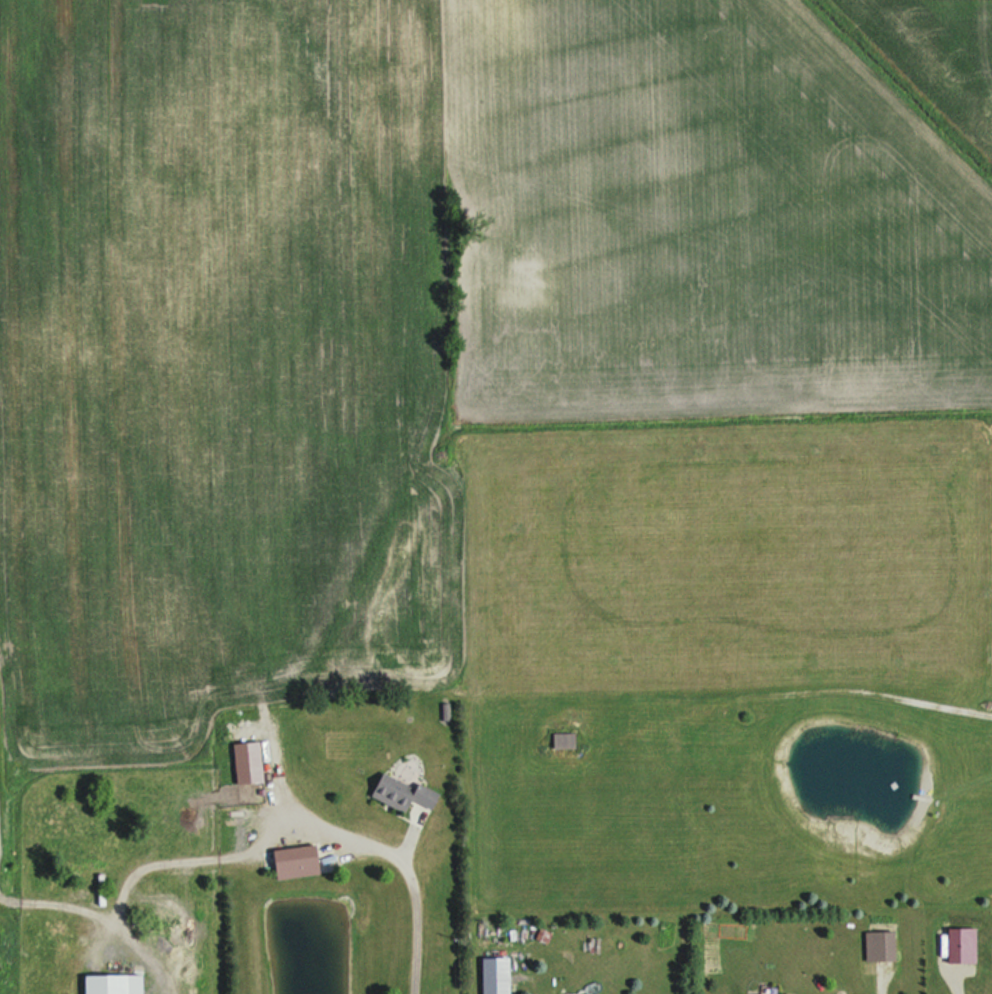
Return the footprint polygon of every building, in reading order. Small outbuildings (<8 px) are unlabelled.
[(578,734),(555,734),(555,750),(578,750),(578,734)] [(443,797),(386,772),(374,799),(410,814),(415,802),(437,812),(443,797)] [(323,877),(320,847),(278,851),(281,881),(323,877)] [(868,933),(868,962),(898,962),(898,933),(868,933)] [(87,977),(87,993),(131,993),(131,977),(87,977)]
